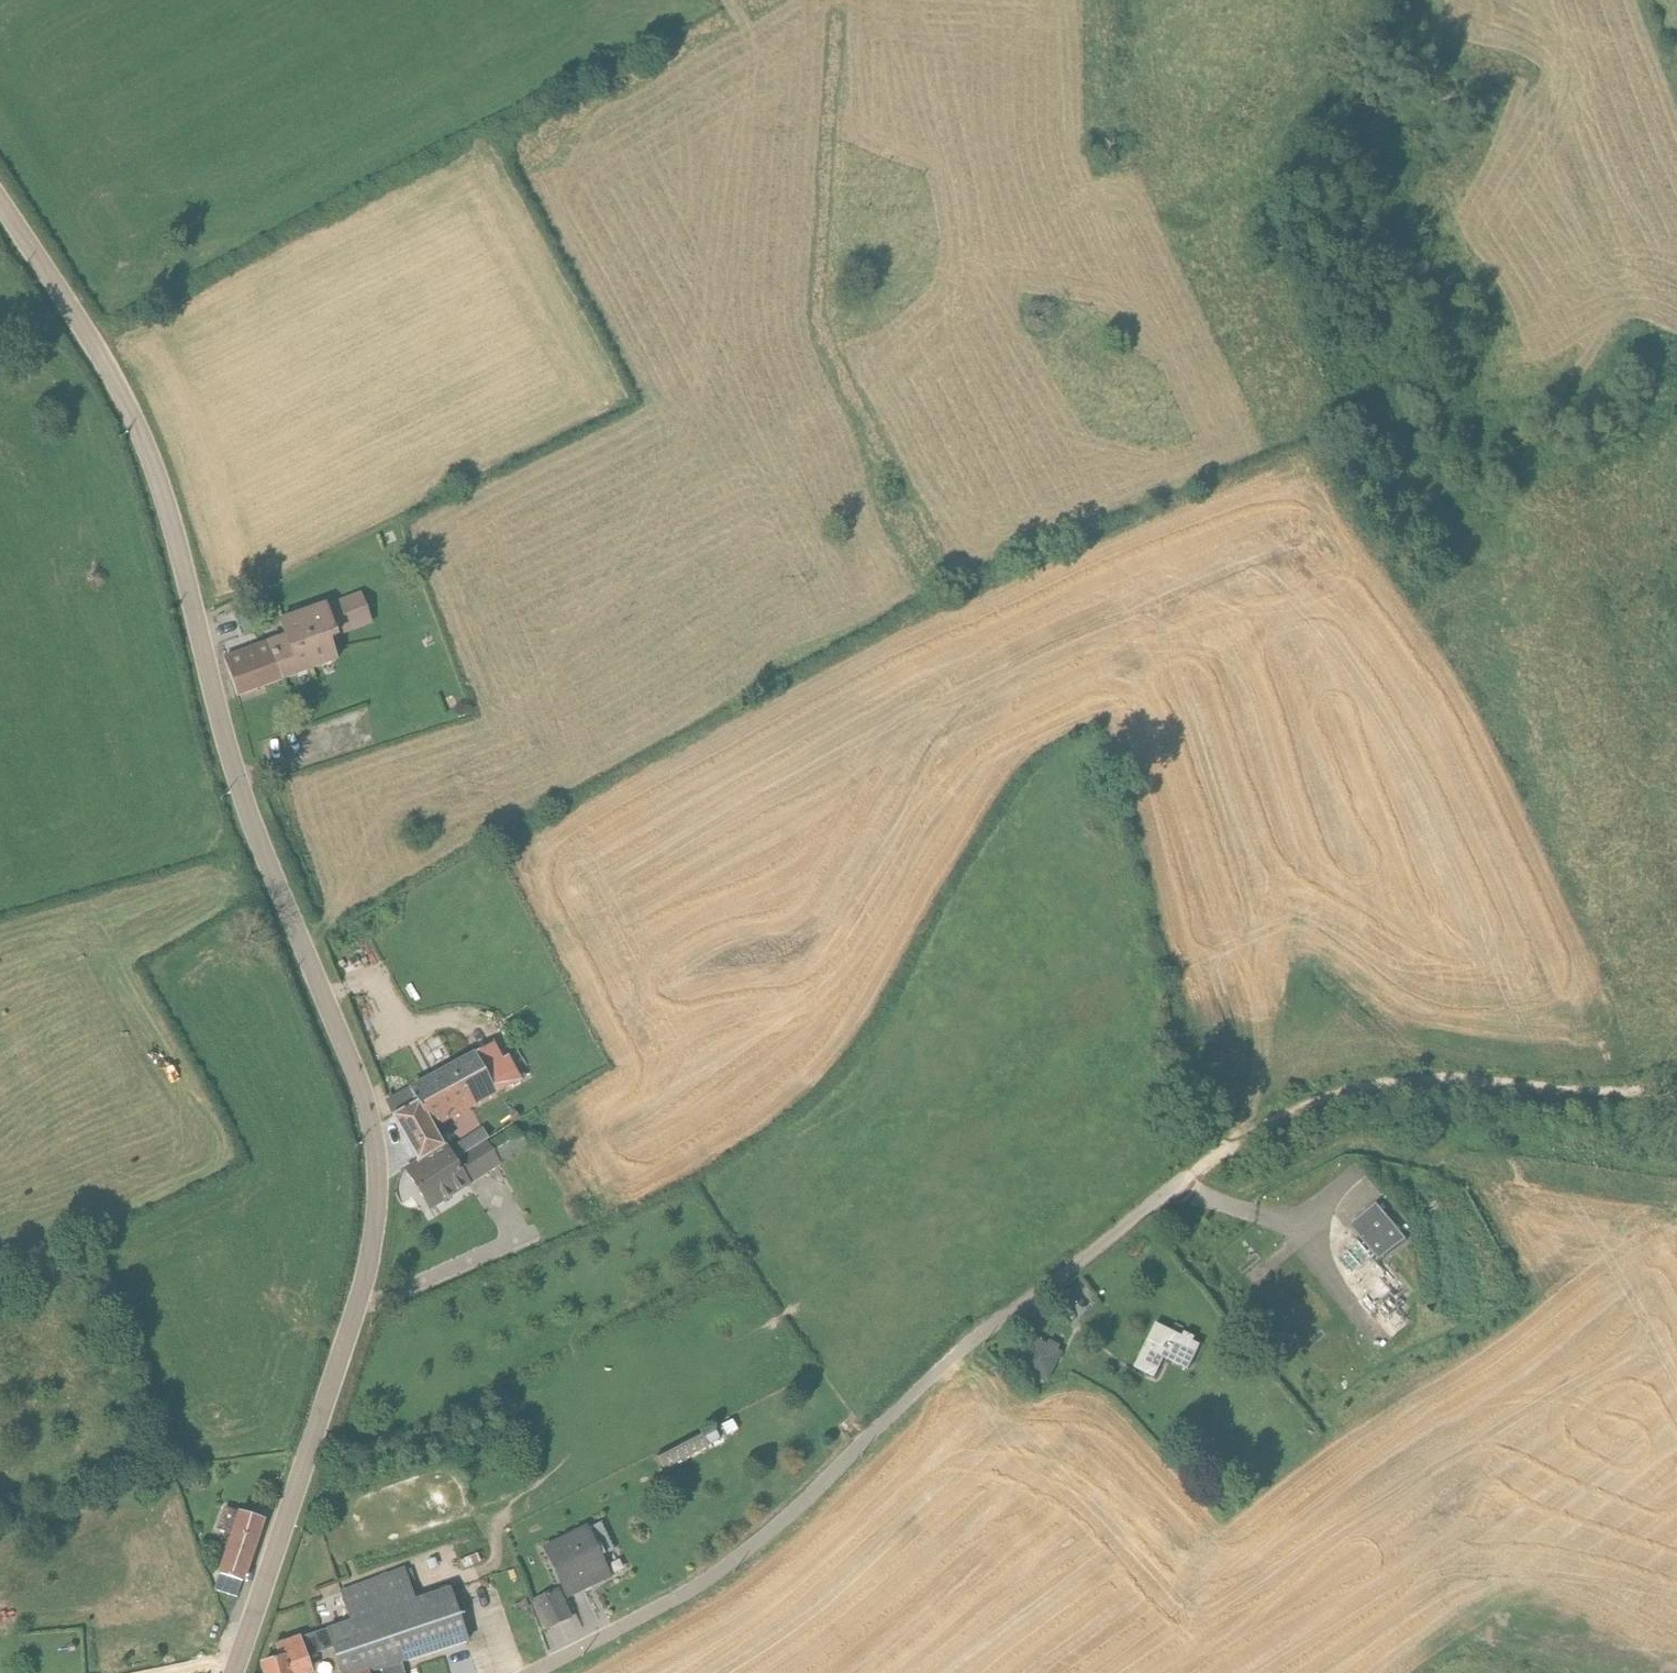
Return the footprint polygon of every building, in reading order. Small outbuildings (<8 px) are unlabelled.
[(284,641),(223,663),(235,700),(336,664),(329,644),(371,627),(359,596),(277,623),(284,641)] [(416,1107),(432,1131),(512,1088),(491,1049),(386,1106),(391,1120),(416,1107)] [(416,1107),(391,1120),(416,1165),(442,1150),(432,1131),(416,1107)] [(442,1150),(416,1165),(404,1172),(429,1211),(527,1150),(513,1129),(454,1163),(485,1141),(480,1131),(447,1153),(444,1149),(442,1150)] [(1405,1239),(1379,1209),(1353,1231),(1379,1261),(1405,1239)] [(1078,1310),(1094,1298),(1082,1282),(1066,1294),(1078,1310)] [(1202,1343),(1161,1324),(1138,1374),(1156,1382),(1166,1359),(1190,1370),(1202,1343)] [(1036,1336),(1020,1367),(1045,1380),(1061,1349),(1036,1336)] [(651,1443),(663,1468),(705,1449),(693,1424),(651,1443)] [(229,1537),(213,1592),(236,1600),(262,1523),(223,1510),(215,1532),(229,1537)] [(580,1587),(606,1575),(599,1560),(612,1554),(598,1526),(587,1532),(585,1529),(541,1550),(565,1600),(582,1592),(580,1587)] [(397,1668),(398,1667),(400,1666),(465,1646),(448,1592),(414,1603),(403,1571),(338,1594),(349,1627),(275,1651),(278,1662),(261,1667),(263,1672),(309,1672),(304,1659),(334,1651),(340,1672),(387,1672),(387,1671),(397,1668)] [(580,1587),(582,1592),(608,1579),(606,1575),(580,1587)] [(555,1591),(531,1603),(545,1632),(569,1621),(555,1591)]
